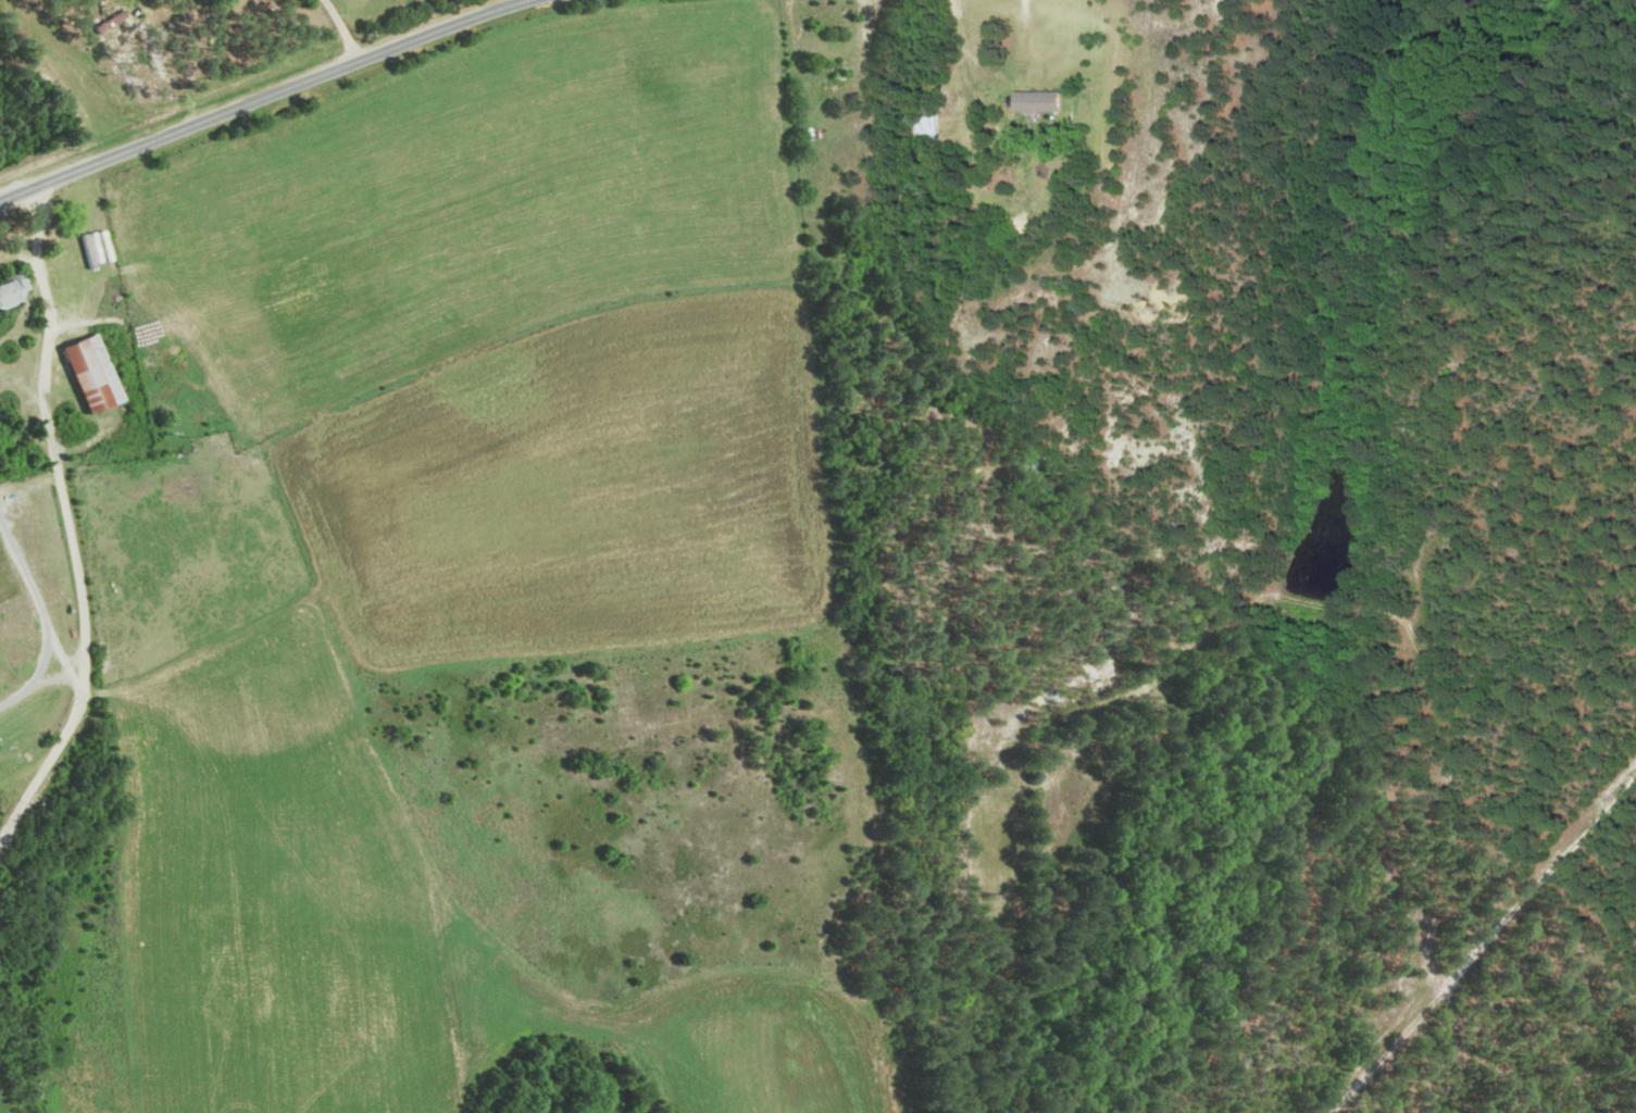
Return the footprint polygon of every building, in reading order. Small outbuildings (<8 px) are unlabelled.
[(1016,91),(1016,111),(1061,110),(1061,90),(1016,91)] [(22,302),(19,292),(25,291),(20,271),(5,275),(7,281),(0,283),(0,308),(22,302)] [(59,347),(85,414),(122,399),(95,332),(59,347)]
